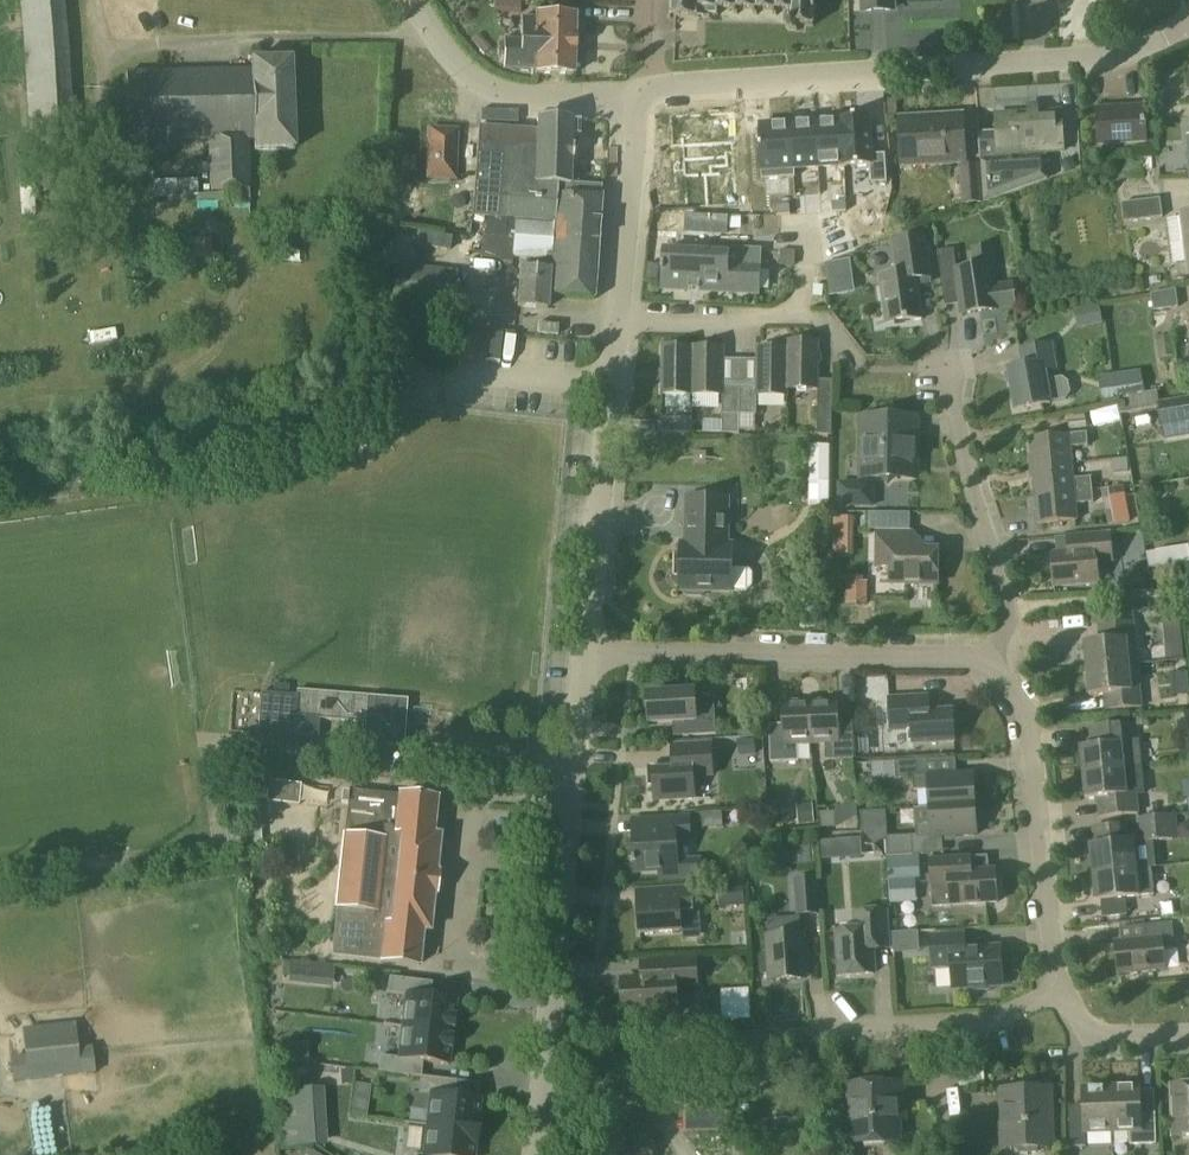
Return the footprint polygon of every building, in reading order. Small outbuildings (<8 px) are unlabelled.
[(34,152),(36,194),(61,193),(59,151),(75,151),(64,0),(19,0),(31,152),(34,152)] [(670,17),(698,19),(698,9),(792,13),(792,21),(788,20),(785,23),(785,30),(788,33),(793,33),(797,29),(797,27),(813,27),(814,0),(670,0),(670,17)] [(864,13),(892,11),(892,0),(863,0),(864,13)] [(575,17),(536,16),(536,19),(520,18),(520,40),(504,40),(503,70),(534,71),(534,75),(573,76),(575,17)] [(251,62),(251,70),(125,73),(127,146),(207,144),(209,192),(232,191),(232,205),(250,205),(250,191),(251,191),(249,139),(254,139),(254,151),(294,150),(291,61),(251,62)] [(1096,109),(1098,147),(1147,144),(1145,107),(1096,109)] [(681,146),(685,207),(737,204),(733,143),(737,142),(735,109),(669,113),(671,146),(681,146)] [(848,113),(851,159),(851,162),(879,160),(880,179),(896,178),(895,148),(880,149),(878,109),(848,110),(848,113)] [(995,115),(996,133),(979,133),(984,204),(1047,180),(1046,154),(1064,153),(1062,112),(995,115)] [(822,114),(825,161),(851,159),(848,113),(822,114)] [(822,114),(796,116),(799,172),(800,172),(799,162),(825,161),(822,114)] [(796,116),(762,118),(766,174),(799,172),(796,116)] [(899,121),(902,165),(966,161),(963,118),(899,121)] [(478,128),(475,164),(471,217),(487,218),(485,237),(482,237),(481,253),(513,255),(513,259),(526,260),(525,270),(520,270),(517,308),(547,310),(548,296),(593,299),(601,187),(568,185),(573,122),(537,119),(536,132),(478,128)] [(427,129),(426,157),(426,180),(456,181),(458,130),(427,129)] [(412,161),(391,162),(391,172),(412,171),(412,161)] [(983,204),(980,166),(960,167),(962,206),(983,204)] [(1125,223),(1163,218),(1160,200),(1123,205),(1125,223)] [(833,213),(847,212),(846,203),(832,203),(833,213)] [(790,216),(790,206),(777,207),(777,217),(790,216)] [(1181,214),(1188,275),(1188,213),(1181,214)] [(852,234),(858,251),(891,239),(884,222),(852,234)] [(892,241),(897,273),(880,276),(887,326),(922,321),(916,280),(933,278),(927,236),(892,241)] [(974,268),(957,270),(954,250),(938,252),(941,273),(955,271),(962,316),(997,310),(1016,307),(1013,284),(994,286),(991,267),(995,266),(993,247),(972,249),(974,268)] [(678,255),(666,254),(666,294),(759,296),(757,277),(727,276),(726,257),(710,256),(710,252),(679,252),(678,255)] [(831,294),(858,293),(856,259),(829,260),(831,294)] [(457,273),(395,266),(390,316),(451,323),(457,273)] [(1154,311),(1178,307),(1176,290),(1152,294),(1154,311)] [(1078,329),(1103,325),(1100,307),(1075,311),(1078,329)] [(788,390),(818,391),(819,343),(788,342),(787,349),(788,390)] [(1019,350),(1022,368),(1008,370),(1016,411),(1051,405),(1051,402),(1067,400),(1071,394),(1068,383),(1062,379),(1047,381),(1046,373),(1058,370),(1053,344),(1019,350)] [(692,396),(693,348),(663,347),(662,395),(692,396)] [(724,348),(693,348),(692,396),(722,396),(723,434),(740,434),(740,415),(739,415),(739,397),(723,396),(724,348)] [(739,396),(739,397),(739,415),(740,415),(756,415),(757,397),(787,397),(788,390),(787,349),(757,349),(756,397),(739,396)] [(1159,403),(1123,410),(1127,432),(1162,426),(1164,440),(1188,436),(1188,398),(1159,403)] [(831,436),(832,405),(819,405),(818,435),(831,436)] [(692,420),(661,419),(661,433),(692,434),(692,420)] [(863,420),(863,478),(915,478),(915,420),(863,420)] [(1033,468),(1072,465),(1071,448),(1087,447),(1086,433),(1030,439),(1033,468)] [(811,445),(810,508),(829,508),(830,446),(811,445)] [(1074,479),(1072,465),(1033,468),(1035,497),(1092,491),(1090,478),(1074,479)] [(1093,504),(1092,491),(1035,497),(1038,525),(1078,522),(1076,505),(1093,504)] [(839,504),(873,505),(873,493),(839,493),(839,504)] [(748,569),(732,569),(732,546),(727,546),(728,499),(687,499),(686,545),(680,545),(680,570),(677,570),(674,573),(673,584),(677,587),(679,587),(679,591),(683,591),(683,594),(686,597),(701,598),(705,594),(705,592),(732,592),(732,591),(748,591),(752,586),(753,573),(748,569)] [(834,519),(834,556),(854,556),(855,519),(834,519)] [(939,586),(939,551),(912,551),(912,534),(877,533),(876,568),(890,568),(890,585),(939,586)] [(1066,537),(1068,553),(1052,555),(1054,587),(1100,583),(1098,565),(1114,564),(1112,533),(1066,537)] [(1157,551),(1159,567),(1188,563),(1188,547),(1157,551)] [(868,605),(868,582),(847,582),(847,604),(868,605)] [(1098,626),(1100,642),(1085,643),(1087,671),(1139,666),(1135,623),(1098,626)] [(1142,707),(1139,666),(1087,671),(1090,697),(1105,695),(1106,710),(1142,707)] [(401,699),(369,696),(296,690),(296,696),(261,693),(257,733),(318,739),(319,720),(367,724),(365,745),(404,748),(408,700),(401,699)] [(695,692),(648,695),(649,724),(674,723),(685,722),(685,736),(716,734),(715,708),(696,708),(695,692)] [(923,698),(890,700),(891,732),(913,730),(914,745),(955,743),(953,712),(930,713),(924,713),(923,712),(923,698)] [(783,703),(784,744),(771,745),(771,762),(799,761),(798,744),(811,744),(809,702),(783,703)] [(854,742),(840,743),(839,702),(809,702),(811,744),(826,743),(827,761),(846,760),(846,777),(854,777),(853,759),(855,759),(854,742)] [(738,719),(739,736),(758,735),(757,717),(738,719)] [(1090,727),(1092,747),(1081,748),(1084,775),(1142,769),(1139,742),(1132,742),(1130,723),(1090,727)] [(654,803),(696,800),(695,779),(715,778),(713,742),(671,745),(672,768),(652,769),(654,803)] [(896,763),(873,764),(874,780),(897,779),(914,778),(915,785),(915,790),(930,789),(931,808),(975,806),(974,785),(973,774),(929,777),(928,761),(896,763)] [(1142,769),(1084,775),(1086,800),(1097,799),(1099,818),(1139,814),(1137,796),(1145,795),(1142,769)] [(299,805),(301,785),(268,782),(266,802),(299,805)] [(398,797),(350,792),(345,837),(342,836),(335,909),(338,909),(333,956),(381,961),(380,963),(419,967),(423,932),(430,932),(434,895),(436,895),(438,873),(436,873),(440,835),(433,835),(437,799),(398,795),(398,797)] [(836,830),(858,829),(857,803),(848,803),(835,811),(835,813),(821,813),(821,829),(836,829),(836,830)] [(932,826),(916,826),(917,837),(917,840),(942,838),(976,836),(975,806),(931,808),(932,826)] [(1178,840),(1176,815),(1139,818),(1141,842),(1154,842),(1178,840)] [(677,840),(691,840),(690,818),(650,820),(651,834),(634,835),(636,875),(659,874),(660,883),(703,881),(702,858),(678,859),(677,840)] [(1093,846),(1090,846),(1093,876),(1151,870),(1151,868),(1156,868),(1154,842),(1141,842),(1134,843),(1134,841),(1122,843),(1120,826),(1092,829),(1093,846)] [(865,837),(824,839),(825,858),(866,856),(865,837)] [(888,857),(913,856),(912,837),(887,838),(888,857)] [(892,880),(921,878),(919,857),(891,859),(892,880)] [(996,871),(973,873),(972,857),(930,859),(931,888),(934,888),(935,906),(998,902),(996,871)] [(1154,894),(1151,870),(1093,876),(1096,903),(1101,902),(1103,918),(1127,916),(1126,900),(1140,898),(1139,896),(1154,894)] [(794,879),(796,917),(820,916),(818,878),(794,879)] [(654,904),(637,905),(639,934),(682,932),(681,916),(694,915),(692,889),(653,891),(654,904)] [(841,976),(876,974),(875,949),(889,948),(886,912),(856,913),(857,931),(838,932),(841,976)] [(1122,942),(1114,943),(1117,975),(1166,970),(1164,951),(1175,950),(1172,924),(1145,927),(1145,935),(1146,940),(1144,940),(1135,941),(1122,942)] [(895,952),(920,951),(919,930),(894,931),(895,952)] [(803,934),(799,934),(769,936),(770,954),(762,954),(759,957),(760,973),(764,976),(771,976),(771,980),(805,978),(803,934)] [(988,992),(990,988),(1003,987),(1001,947),(966,949),(965,935),(931,937),(933,969),(952,968),(953,990),(976,989),(979,992),(988,992)] [(289,981),(336,983),(337,961),(290,959),(289,981)] [(678,988),(698,987),(697,960),(658,963),(659,978),(642,979),(622,981),(624,1017),(680,1013),(678,988)] [(401,1028),(453,1034),(457,1001),(430,998),(432,983),(389,978),(387,993),(405,995),(401,1028)] [(721,988),(722,1017),(750,1016),(749,987),(721,988)] [(12,1082),(95,1073),(92,1048),(77,1050),(75,1024),(22,1029),(25,1057),(10,1058),(12,1082)] [(449,1067),(453,1034),(401,1028),(397,1059),(380,1057),(378,1072),(421,1077),(423,1064),(449,1067)] [(310,1041),(289,1042),(290,1074),(311,1073),(310,1041)] [(684,1119),(728,1115),(728,1078),(691,1079),(691,1068),(677,1068),(677,1079),(647,1080),(648,1106),(684,1106),(684,1119)] [(456,1083),(421,1079),(419,1095),(431,1097),(428,1127),(478,1133),(480,1117),(478,1117),(480,1101),(454,1098),(456,1083)] [(885,1149),(888,1143),(900,1142),(898,1085),(849,1086),(851,1144),(863,1144),(866,1150),(885,1149)] [(1173,1087),(1174,1137),(1188,1136),(1188,1086),(1173,1087)] [(1140,1087),(1110,1088),(1112,1133),(1131,1132),(1131,1145),(1156,1145),(1155,1112),(1141,1112),(1140,1087)] [(331,1116),(349,1115),(352,1088),(348,1088),(330,1089),(331,1116)] [(1082,1089),(1084,1122),(1070,1123),(1071,1148),(1085,1147),(1085,1134),(1112,1133),(1110,1088),(1082,1089)] [(1038,1154),(1040,1148),(1052,1148),(1050,1089),(1002,1091),(1004,1149),(1016,1149),(1019,1154),(1038,1154)] [(424,1154),(474,1154),(475,1149),(476,1149),(478,1133),(428,1127),(424,1154)] [(655,1143),(629,1141),(628,1154),(654,1154),(655,1143)]
